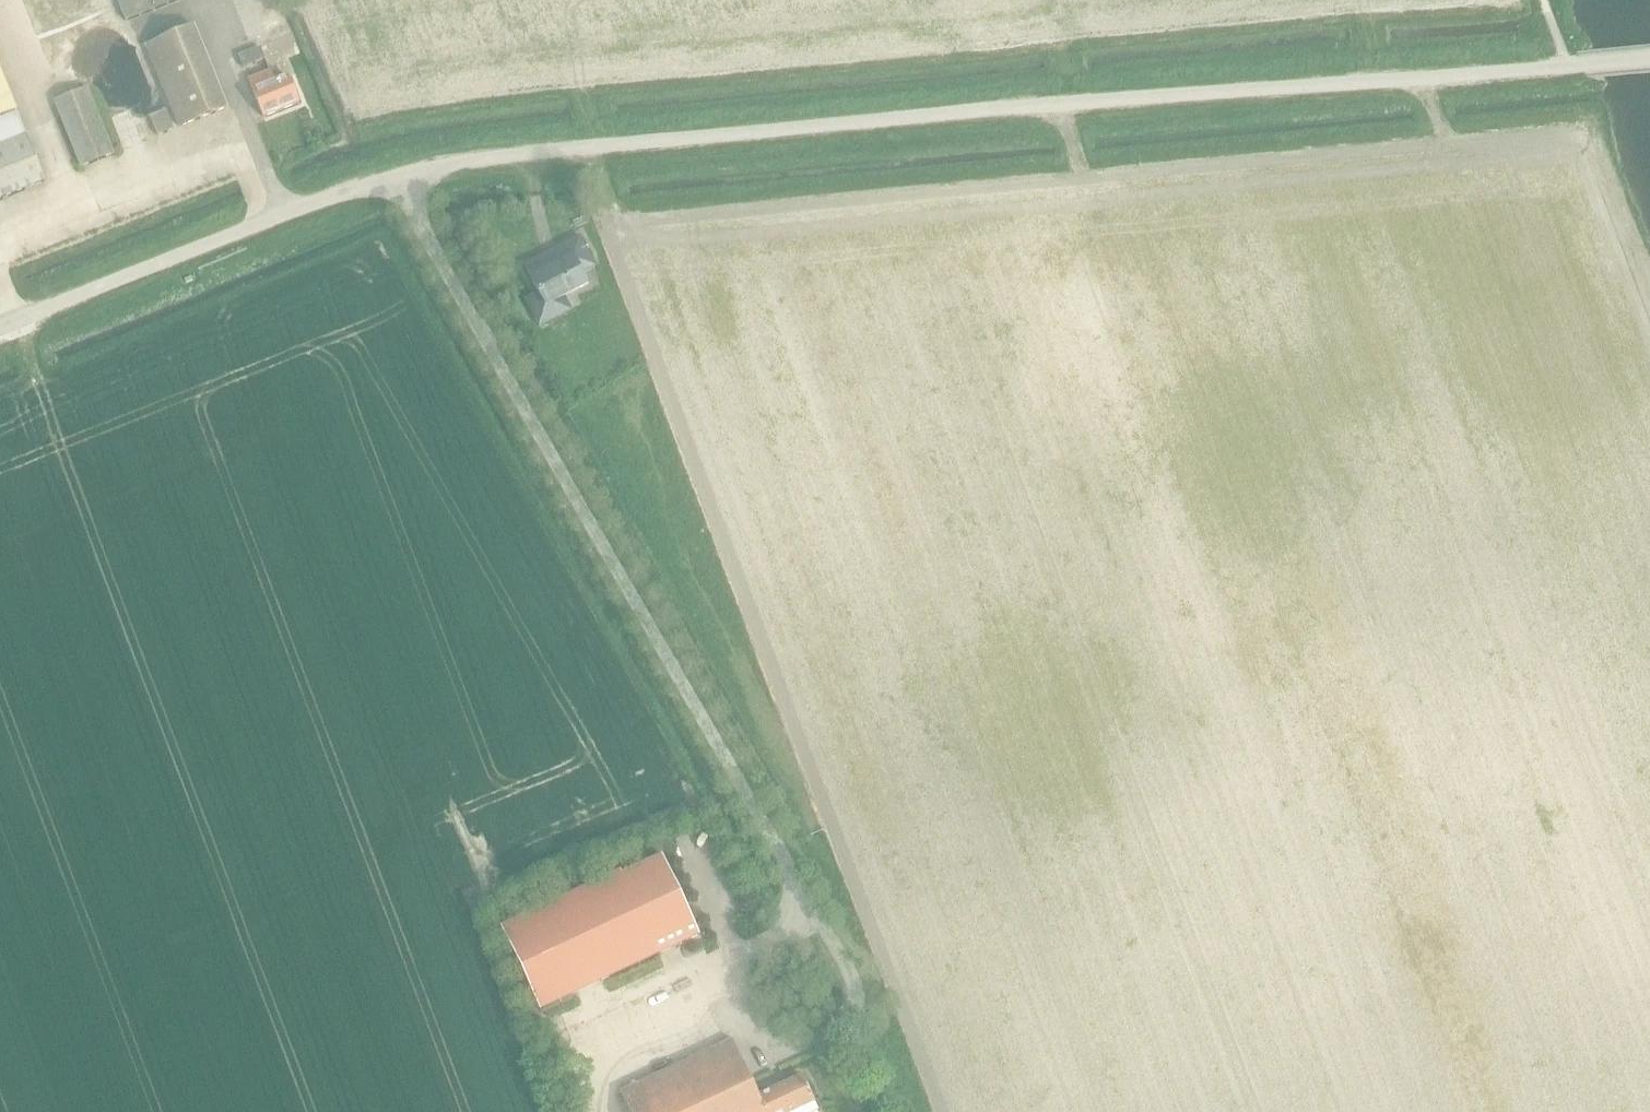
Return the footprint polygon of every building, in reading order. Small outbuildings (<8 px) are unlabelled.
[(125,21),(176,0),(117,0),(125,21)] [(145,46),(179,127),(227,108),(193,26),(145,46)] [(263,47),(267,56),(297,43),(294,35),(263,47)] [(236,55),(242,67),(263,57),(258,45),(236,55)] [(289,76),(276,81),(271,70),(249,79),(264,116),(299,102),(289,76)] [(45,181),(0,71),(0,199),(45,181)] [(54,103),(81,168),(114,154),(87,89),(54,103)] [(149,117),(156,136),(173,129),(166,111),(149,117)] [(588,284),(579,266),(589,261),(592,259),(587,249),(580,236),(570,241),(560,246),(567,259),(550,268),(543,255),(523,265),(545,306),(588,284)] [(538,1013),(697,937),(658,856),(619,875),(617,870),(497,927),(538,1013)] [(757,1097),(732,1043),(620,1095),(628,1111),(816,1111),(800,1077),(757,1097)]
